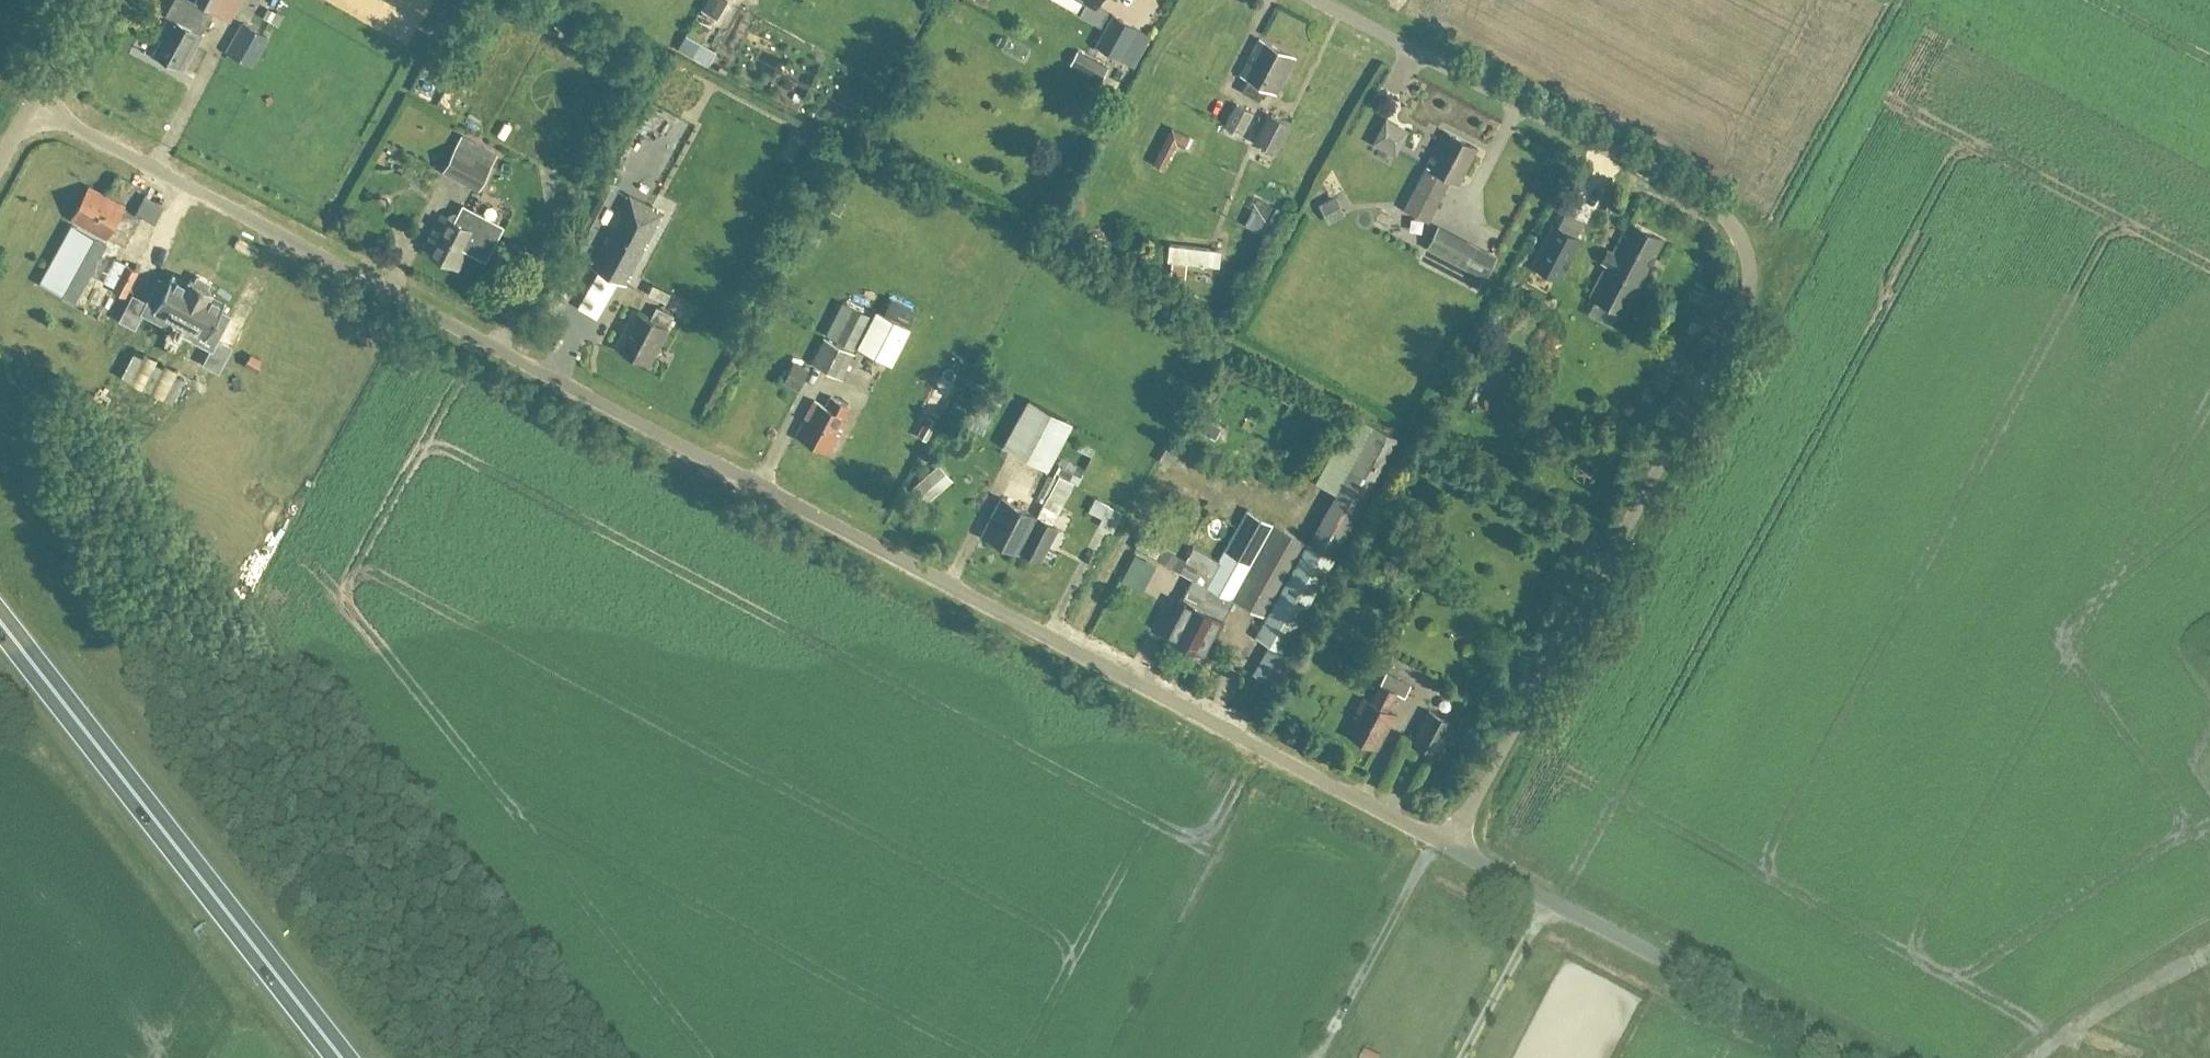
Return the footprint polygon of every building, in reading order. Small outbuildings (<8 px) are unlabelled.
[(217,0),(196,0),(193,5),(184,21),(175,16),(171,23),(167,20),(158,35),(162,37),(154,53),(183,69),(201,35),(199,33),(211,11),(217,0)] [(211,11),(229,21),(240,0),(217,0),(211,11)] [(1099,0),(1083,0),(1087,2),(1080,15),(1101,27),(1109,13),(1096,6),(1099,0)] [(269,8),(264,17),(263,18),(279,26),(284,17),(269,8)] [(702,42),(716,19),(700,9),(677,48),(708,66),(717,51),(702,42)] [(1113,16),(1096,46),(1119,59),(1136,29),(1137,28),(1113,15),(1112,16),(1113,16)] [(268,36),(243,22),(228,51),(252,64),(268,36)] [(1276,92),(1294,56),(1260,38),(1241,74),(1249,79),(1243,90),(1259,98),(1265,87),(1276,92)] [(1224,123),(1239,132),(1251,112),(1236,103),(1224,123)] [(1289,126),(1270,116),(1256,143),(1276,153),(1289,126)] [(1185,147),(1190,137),(1171,128),(1153,164),(1162,169),(1176,142),(1185,147)] [(1459,185),(1478,148),(1444,131),(1404,209),(1429,221),(1450,180),(1459,185)] [(796,159),(805,141),(792,134),(783,152),(796,159)] [(464,135),(457,147),(442,172),(479,191),(499,154),(464,135)] [(155,223),(164,207),(144,196),(135,214),(124,208),(125,205),(90,187),(72,220),(107,238),(108,237),(125,246),(142,215),(155,223)] [(1337,194),(1320,203),(1330,222),(1347,212),(1337,194)] [(623,245),(642,208),(628,201),(609,238),(623,245)] [(424,251),(446,263),(458,269),(468,251),(484,259),(501,227),(463,206),(455,221),(443,215),(424,251)] [(1269,220),(1277,225),(1285,211),(1276,206),(1269,220)] [(1564,274),(1586,234),(1559,219),(1537,260),(1564,274)] [(1624,313),(1664,239),(1629,221),(1590,295),(1624,313)] [(72,223),(40,282),(63,295),(70,284),(81,290),(91,272),(98,277),(107,260),(100,256),(107,243),(72,223)] [(1436,227),(1427,246),(1466,267),(1485,277),(1495,258),(1476,248),(1436,227)] [(159,259),(167,244),(157,238),(149,253),(159,259)] [(126,297),(130,291),(139,271),(114,258),(102,281),(110,285),(109,287),(126,297)] [(151,291),(157,274),(142,269),(136,285),(151,291)] [(190,283),(175,275),(157,310),(209,337),(227,302),(212,294),(214,290),(192,279),(190,283)] [(916,310),(891,298),(883,315),(877,312),(859,348),(889,363),(916,310)] [(873,314),(843,299),(827,333),(856,348),(873,314)] [(649,363),(673,315),(658,307),(652,318),(634,310),(616,346),(649,363)] [(841,377),(853,353),(825,340),(813,363),(841,377)] [(799,386),(807,370),(794,363),(786,379),(799,386)] [(844,418),(849,409),(829,398),(824,406),(815,401),(796,435),(829,453),(847,420),(844,418)] [(1047,469),(1072,423),(1030,399),(1004,446),(1047,469)] [(1316,481),(1336,492),(1350,467),(1376,482),(1402,436),(1355,410),(1316,481)] [(1215,438),(1221,426),(1199,414),(1193,426),(1215,438)] [(1181,446),(1171,440),(1159,460),(1169,466),(1181,446)] [(1283,651),(1376,482),(1350,467),(1257,636),(1283,651)] [(929,472),(913,486),(926,502),(943,487),(929,472)] [(1046,500),(1037,516),(1002,498),(983,534),(1019,553),(1021,550),(1041,560),(1058,527),(1052,524),(1074,482),(1060,475),(1046,500)] [(1193,578),(1164,634),(1206,655),(1229,610),(1234,601),(1261,615),(1301,541),(1245,510),(1217,561),(1210,573),(1185,560),(1186,559),(1144,536),(1138,547),(1180,570),(1194,577),(1193,578)] [(1288,656),(1267,645),(1252,672),(1273,683),(1288,656)] [(1404,697),(1410,686),(1386,674),(1381,683),(1380,682),(1370,701),(1363,697),(1344,733),(1377,750),(1396,715),(1388,711),(1397,693),(1404,697)] [(1435,755),(1453,723),(1429,710),(1411,742),(1435,755)]
